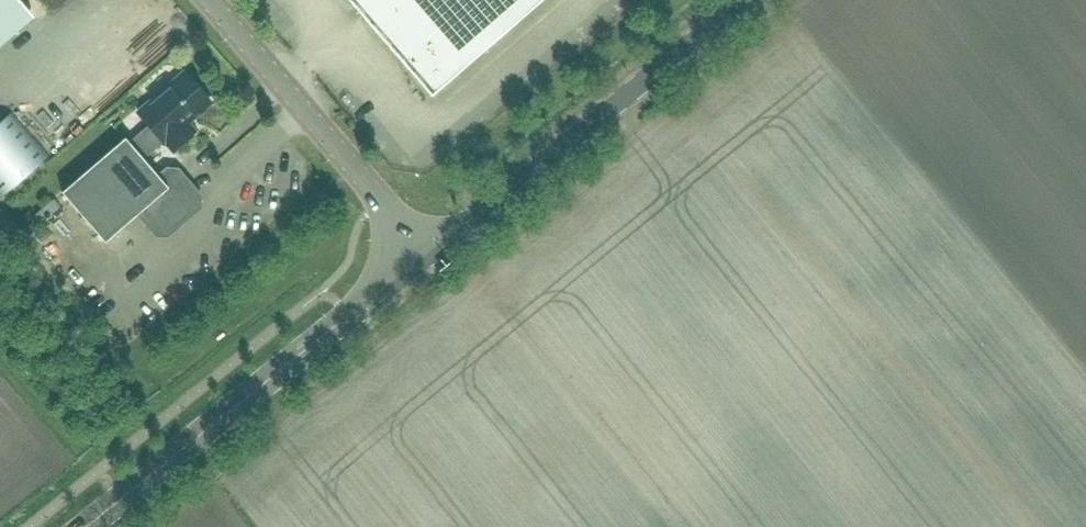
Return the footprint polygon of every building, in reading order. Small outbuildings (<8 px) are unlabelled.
[(34,16),(52,0),(0,0),(0,45),(34,16)] [(542,0),(348,0),(431,96),(542,0)] [(144,159),(147,156),(164,142),(165,141),(173,150),(195,131),(187,122),(211,102),(185,72),(138,112),(149,125),(129,142),(144,159)] [(12,111),(0,121),(0,197),(49,154),(12,111)] [(144,159),(129,142),(125,137),(62,193),(105,242),(141,211),(158,232),(166,232),(197,205),(198,197),(177,172),(168,172),(161,178),(144,159)] [(36,223),(52,209),(46,202),(30,216),(36,223)]
